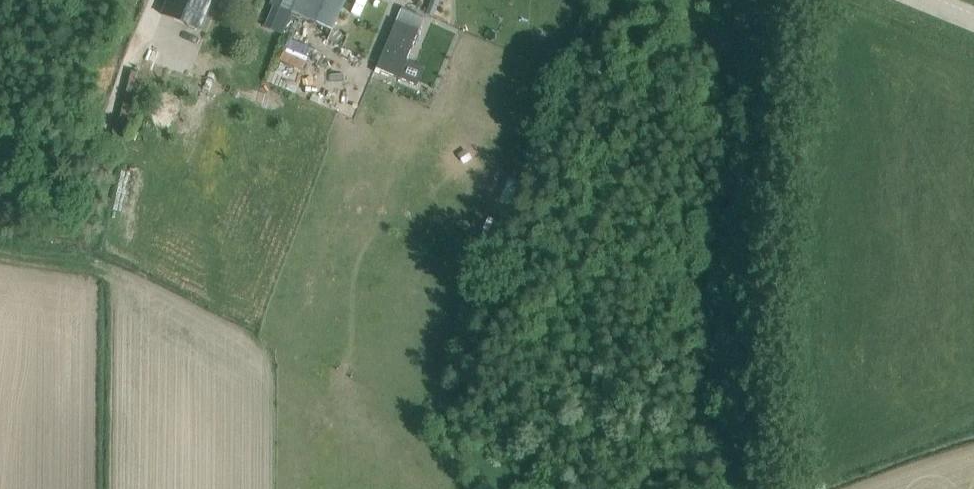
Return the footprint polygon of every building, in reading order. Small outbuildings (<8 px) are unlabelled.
[(162,15),(199,30),(211,0),(169,0),(162,15)] [(273,4),(292,11),(297,0),(275,0),(273,4)] [(332,30),(346,0),(297,0),(292,11),(332,30)] [(396,21),(375,72),(379,74),(381,70),(399,78),(419,31),(396,21)] [(11,155),(0,153),(0,168),(9,169),(11,155)]
